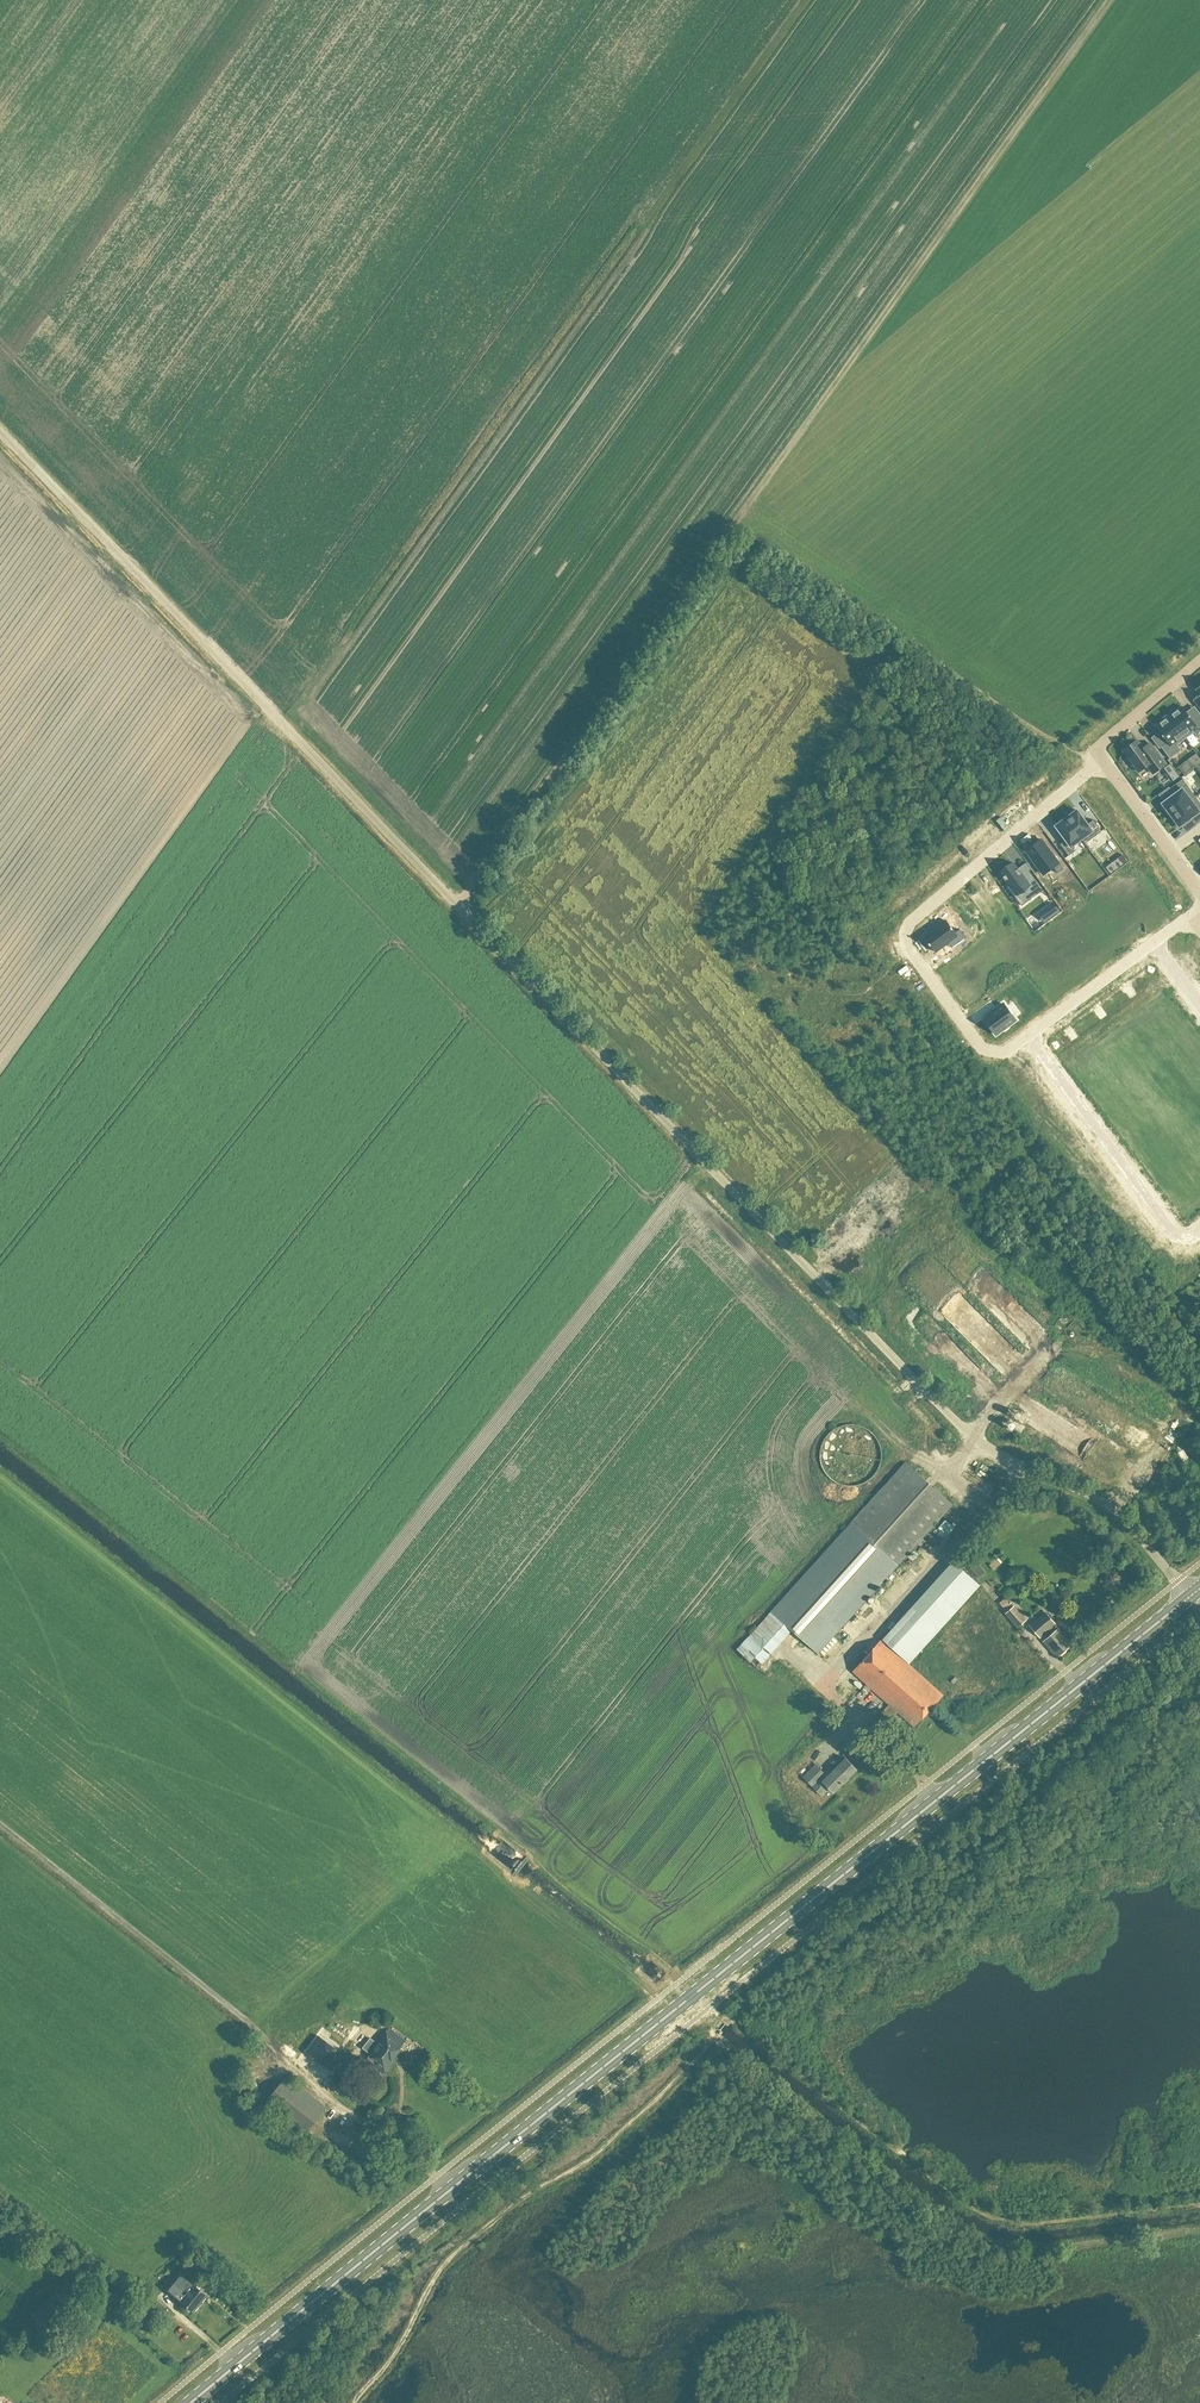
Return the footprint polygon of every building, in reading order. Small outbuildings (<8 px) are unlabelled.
[(1198,738),(1199,736),(1199,718),(1194,722),(1183,706),(1176,711),(1175,709),(1168,714),(1186,739),(1194,732),(1198,738)] [(1186,739),(1168,714),(1161,720),(1162,721),(1156,726),(1167,742),(1161,746),(1170,758),(1181,750),(1177,745),(1186,739)] [(1150,743),(1143,748),(1137,740),(1123,750),(1139,771),(1148,765),(1153,773),(1166,764),(1150,743)] [(1167,810),(1171,815),(1196,796),(1183,779),(1169,789),(1174,795),(1160,804),(1166,811),(1167,810)] [(1171,815),(1175,820),(1173,821),(1178,828),(1191,818),(1196,824),(1199,821),(1199,802),(1196,796),(1171,815)] [(1067,818),(1082,839),(1086,843),(1102,831),(1094,820),(1088,824),(1077,810),(1075,811),(1074,809),(1067,815),(1068,816),(1067,818)] [(1072,846),(1082,839),(1067,818),(1056,826),(1066,840),(1060,844),(1069,856),(1075,851),(1072,846)] [(1058,862),(1041,839),(1027,850),(1044,874),(1054,867),(1058,873),(1064,869),(1059,862),(1058,862)] [(1014,863),(1001,872),(1010,884),(1007,886),(1015,896),(1024,889),(1031,899),(1043,890),(1029,870),(1023,875),(1014,863)] [(1090,888),(1096,884),(1090,876),(1084,880),(1090,888)] [(1059,911),(1053,902),(1038,913),(1044,921),(1059,911)] [(986,925),(980,917),(970,925),(966,928),(971,935),(986,925)] [(947,920),(924,937),(935,952),(945,945),(949,942),(953,948),(967,938),(960,929),(956,932),(947,920)] [(994,1016),(987,1021),(996,1034),(1016,1020),(1004,1004),(992,1013),(994,1016)] [(1071,1406),(1076,1401),(1060,1387),(1056,1392),(1071,1406)] [(961,1508),(950,1513),(955,1524),(966,1519),(961,1508)] [(940,1537),(950,1531),(946,1525),(936,1530),(940,1537)] [(868,1537),(861,1549),(867,1552),(874,1540),(868,1537)] [(798,1627),(824,1601),(818,1595),(792,1621),(798,1627)] [(1018,1627),(1026,1620),(1014,1606),(1006,1613),(1018,1627)] [(759,1664),(792,1626),(773,1609),(740,1647),(759,1664)] [(1071,1635),(1067,1630),(1066,1630),(1062,1633),(1058,1629),(1054,1632),(1050,1628),(1055,1624),(1045,1612),(1030,1625),(1040,1637),(1044,1633),(1048,1638),(1044,1641),(1057,1656),(1071,1644),(1067,1639),(1071,1636),(1071,1635)] [(914,1726),(943,1694),(882,1639),(853,1671),(914,1726)] [(816,1765),(804,1777),(821,1795),(829,1788),(834,1792),(849,1777),(857,1769),(845,1757),(837,1765),(831,1772),(828,1770),(825,1773),(816,1765)] [(392,2059),(406,2042),(390,2029),(368,2056),(377,2063),(375,2065),(385,2073),(394,2060),(392,2059)] [(342,2053),(319,2035),(307,2050),(331,2068),(342,2053)] [(304,2135),(327,2107),(288,2075),(265,2103),(304,2135)] [(192,2311),(206,2295),(194,2284),(180,2300),(192,2311)] [(137,2297),(147,2305),(151,2300),(141,2292),(137,2297)] [(167,2308),(155,2299),(148,2308),(160,2317),(167,2308)]
